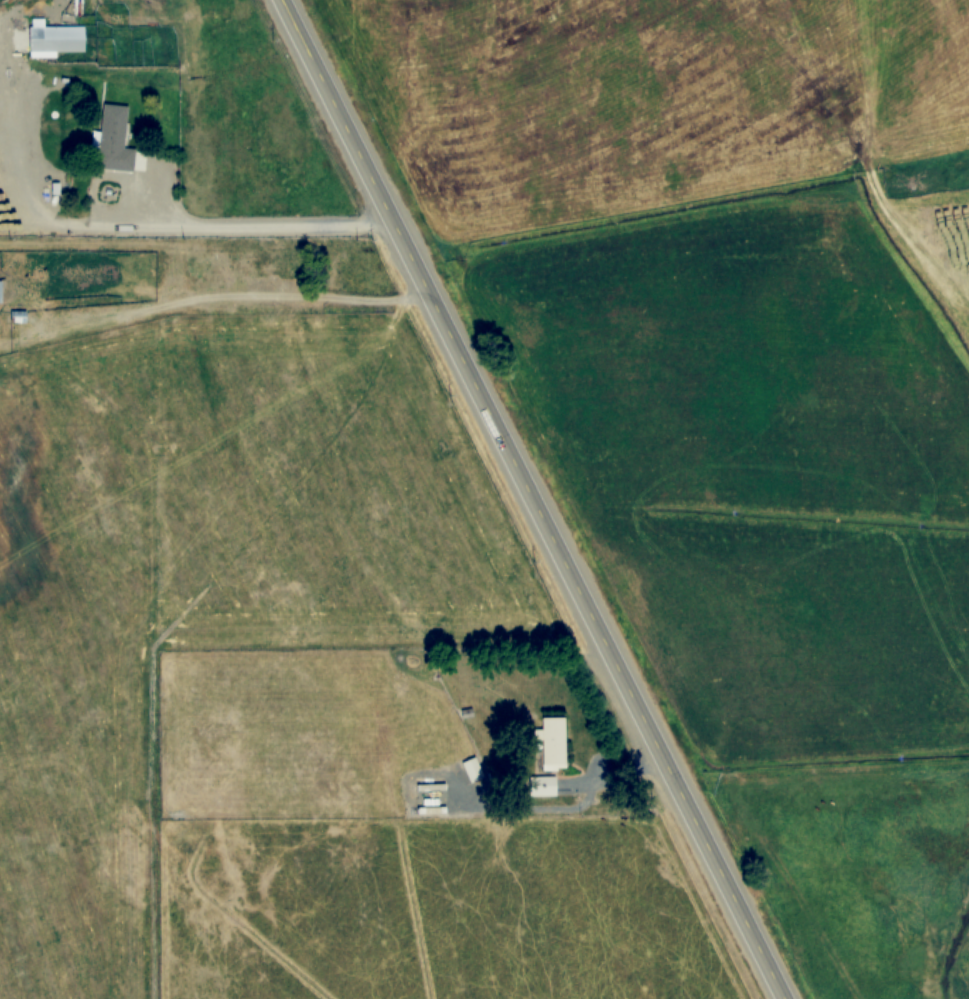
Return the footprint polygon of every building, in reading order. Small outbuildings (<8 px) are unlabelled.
[(44,26),(44,19),(31,19),(30,54),(85,55),(85,27),(44,26)] [(134,172),(136,150),(124,150),(128,107),(103,105),(98,169),(134,172)] [(566,718),(540,718),(540,766),(566,766),(566,718)] [(462,762),(471,782),(484,777),(475,757),(462,762)] [(557,796),(557,776),(532,776),(532,796),(557,796)]
